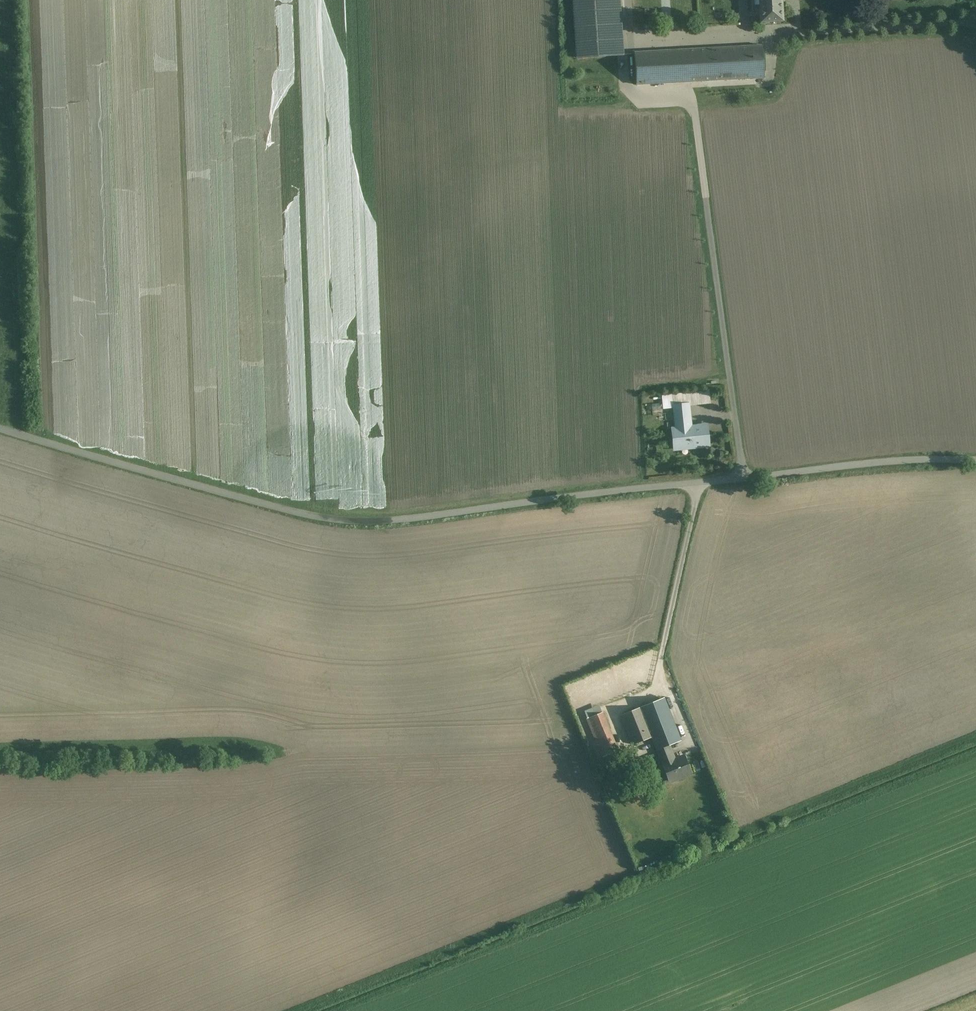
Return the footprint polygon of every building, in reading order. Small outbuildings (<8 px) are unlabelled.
[(578,58),(618,55),(614,0),(574,0),(578,58)] [(761,22),(783,21),(782,0),(760,0),(761,22)] [(762,47),(635,53),(637,84),(764,78),(762,47)] [(669,426),(672,450),(710,446),(707,423),(692,425),(689,402),(672,404),(674,426),(669,426)] [(652,738),(657,751),(672,746),(683,742),(674,718),(681,715),(675,697),(623,715),(633,744),(652,738)] [(619,750),(603,707),(588,713),(604,756),(619,750)] [(672,746),(657,751),(669,784),(693,776),(686,755),(677,758),(672,746)]
